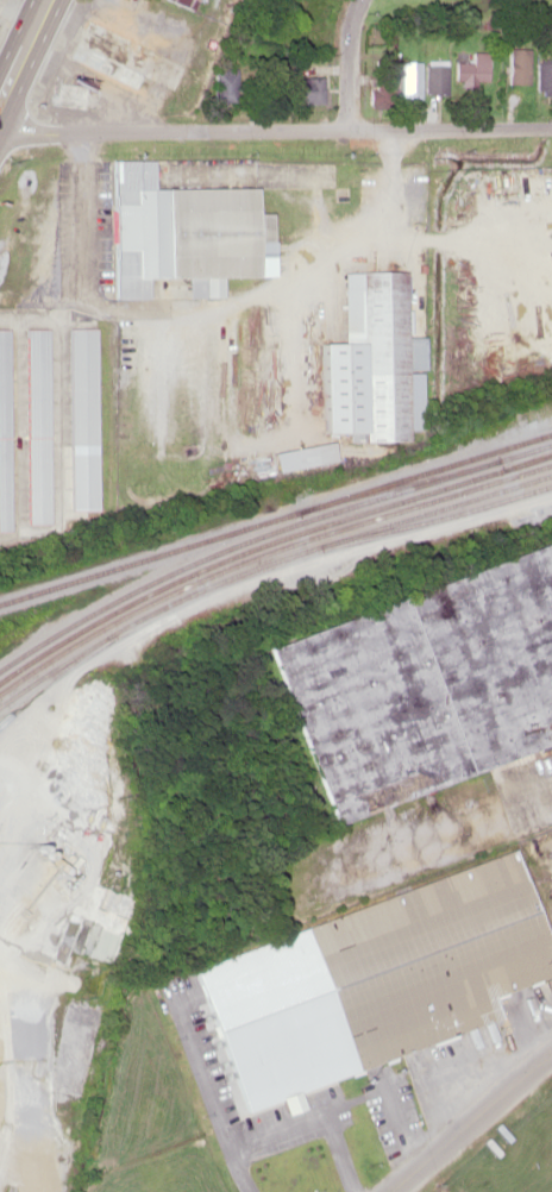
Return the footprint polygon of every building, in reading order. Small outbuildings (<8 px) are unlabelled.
[(75,50),(139,77),(139,76),(188,95),(199,68),(87,21),(75,50)] [(487,52),(471,52),(471,62),(454,62),(454,82),(487,82),(487,52)] [(389,102),(389,57),(374,57),(374,102),(389,102)] [(537,61),(537,93),(551,93),(551,61),(537,61)] [(421,62),(404,62),(404,95),(421,95),(421,62)] [(425,93),(447,93),(447,63),(425,63),(425,93)] [(236,67),(214,67),(214,100),(236,100),(236,67)] [(284,76),(284,102),(321,102),(321,76),(284,76)] [(112,297),(145,297),(145,277),(182,277),(182,296),(219,296),(219,277),(269,277),(269,212),(253,212),(253,187),(152,188),(152,158),(112,158),(112,297)] [(341,271),(344,439),(406,439),(406,428),(421,428),(420,334),(404,334),(403,270),(341,271)] [(95,445),(95,326),(68,326),(68,445),(95,445)] [(0,328),(0,531),(8,531),(8,328),(0,328)] [(25,328),(26,522),(49,522),(48,328),(25,328)] [(330,820),(512,763),(513,766),(539,758),(546,780),(551,779),(551,544),(270,633),(330,820)] [(520,857),(193,959),(241,1114),(280,1101),(284,1113),(304,1107),(298,1087),(503,1022),(494,994),(551,976),(551,960),(520,857)]
